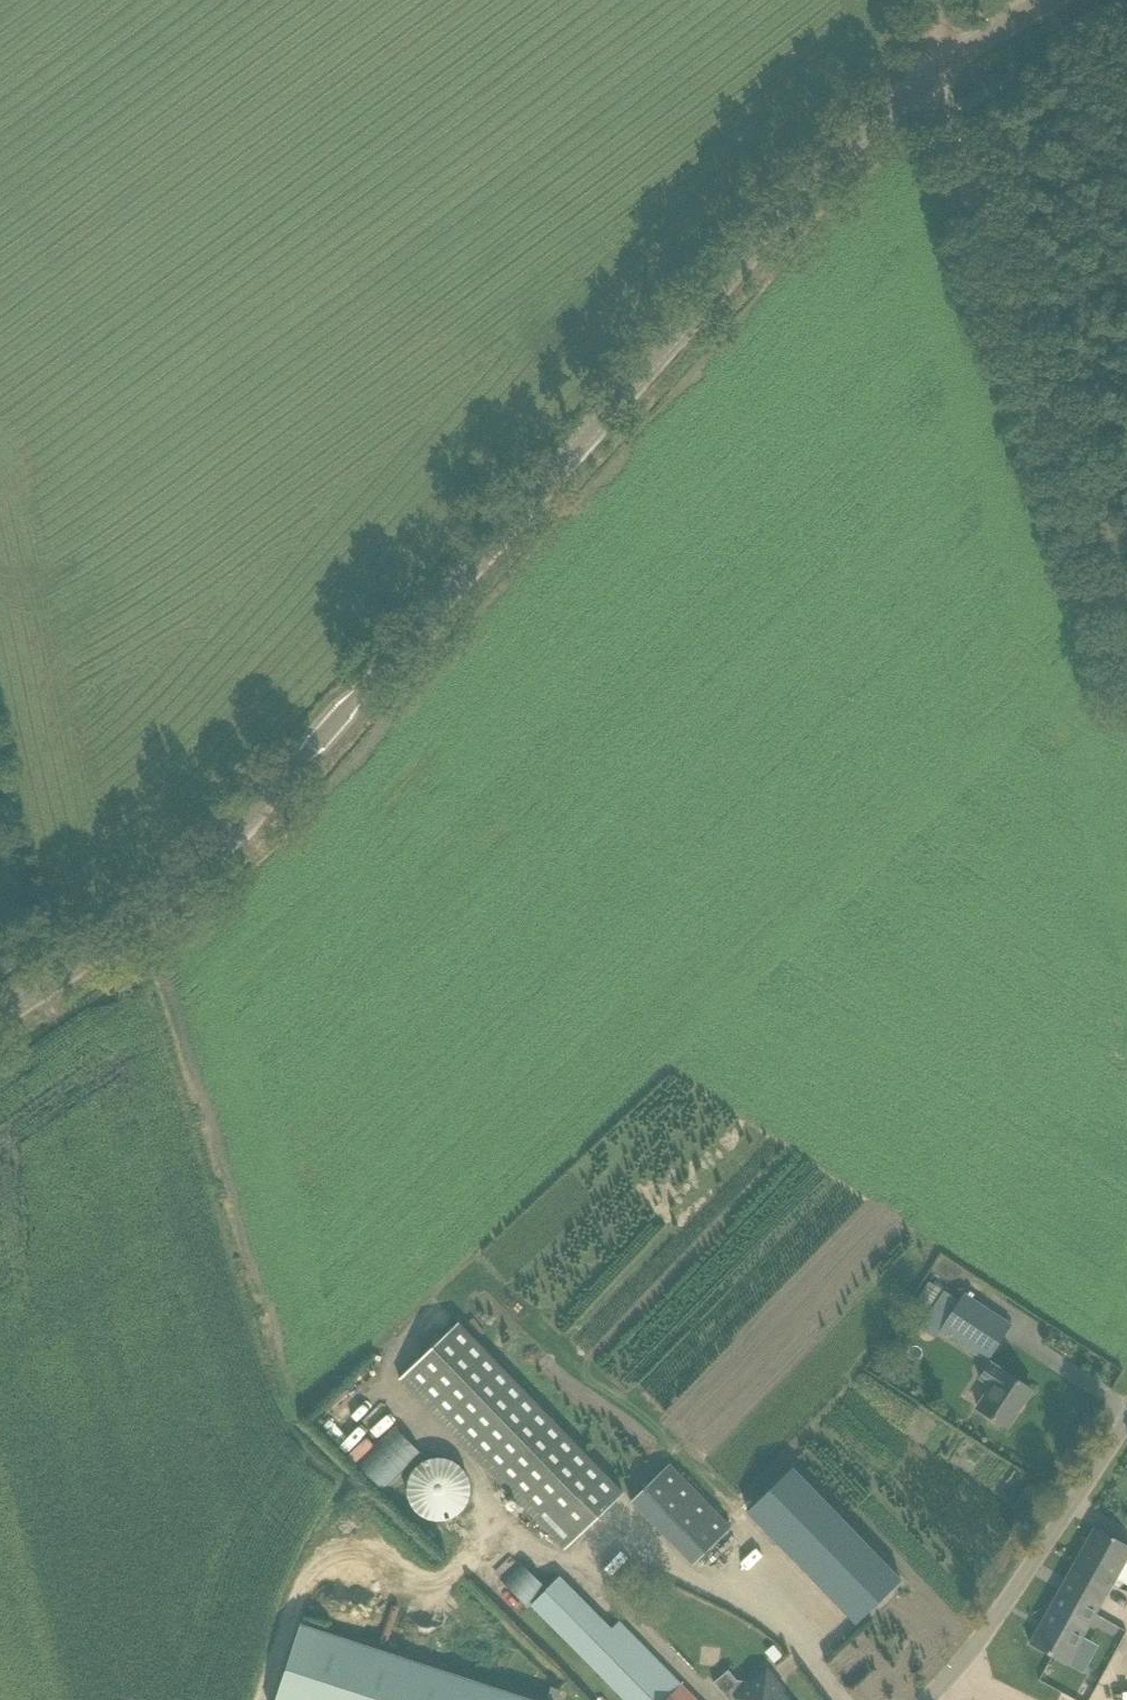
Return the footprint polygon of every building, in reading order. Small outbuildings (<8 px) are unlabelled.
[(944,1318),(937,1329),(986,1361),(1012,1323),(963,1290),(956,1298),(928,1280),(916,1299),(944,1318)] [(398,1377),(563,1548),(623,1492),(458,1321),(398,1377)] [(988,1385),(974,1406),(1007,1427),(1031,1390),(988,1361),(977,1378),(988,1385)] [(380,1488),(419,1452),(397,1427),(376,1447),(365,1435),(347,1452),(380,1488)] [(398,1472),(420,1525),(472,1503),(450,1451),(398,1472)] [(630,1500),(692,1564),(731,1526),(669,1462),(630,1500)] [(792,1468),(748,1512),(856,1623),(901,1579),(792,1468)] [(1074,1563),(1110,1584),(1119,1588),(1122,1583),(1126,1585),(1126,1546),(1094,1527),(1074,1563)] [(1074,1563),(1029,1643),(1066,1664),(1071,1656),(1093,1615),(1110,1584),(1074,1563)] [(616,1622),(582,1656),(626,1699),(695,1699),(616,1622)] [(300,1624),(275,1699),(531,1699),(300,1624)] [(713,1682),(728,1699),(790,1699),(764,1669),(748,1682),(738,1682),(728,1670),(713,1682)] [(547,1699),(558,1699),(561,1691),(551,1688),(547,1699)]
